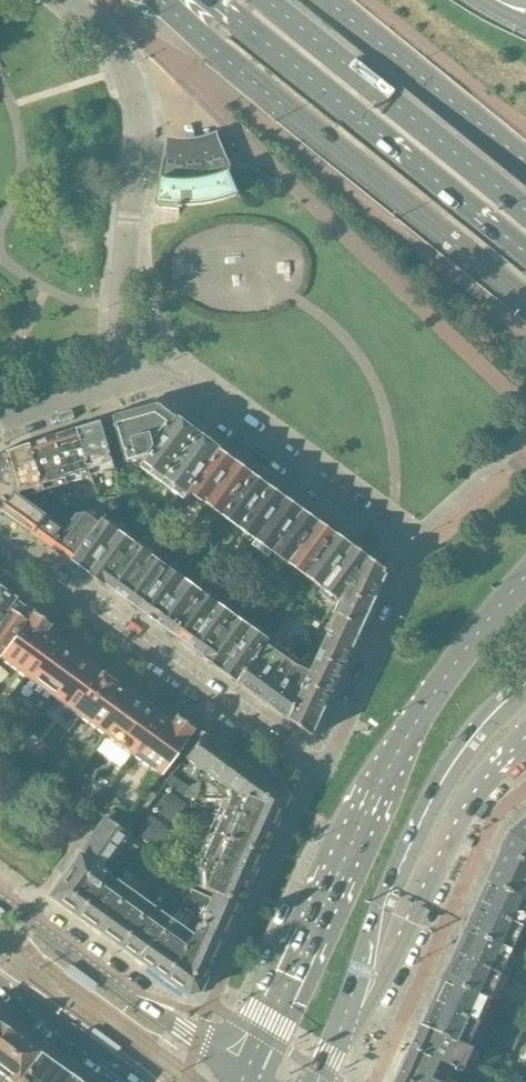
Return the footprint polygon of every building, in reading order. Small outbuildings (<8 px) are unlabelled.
[(239,190),(220,146),(203,152),(185,154),(167,152),(157,204),(157,205),(157,206),(158,207),(158,208),(159,208),(160,209),(180,211),(180,209),(183,209),(183,207),(199,206),(215,203),(237,197),(238,196),(239,194),(240,194),(240,192),(240,191),(239,190)] [(162,407),(118,419),(126,446),(122,447),(125,457),(129,455),(132,465),(152,459),(181,421),(162,407)] [(118,419),(104,424),(115,460),(125,457),(122,447),(126,446),(118,419)] [(203,437),(181,421),(152,459),(145,470),(167,486),(203,437)] [(104,424),(80,431),(95,477),(118,470),(115,460),(104,424)] [(80,431),(57,438),(71,485),(95,477),(80,431)] [(224,452),(203,437),(167,486),(189,502),(194,495),(224,452)] [(57,438),(34,446),(48,492),(71,485),(57,438)] [(13,453),(25,492),(27,499),(48,492),(34,446),(13,453)] [(241,465),(224,452),(194,495),(210,507),(241,465)] [(3,512),(15,496),(25,492),(13,453),(0,457),(0,510),(3,512)] [(258,477),(241,465),(210,507),(227,519),(258,477)] [(274,489),(258,477),(227,519),(243,531),(274,489)] [(260,543),(291,501),(274,489),(243,531),(260,543)] [(27,499),(25,492),(15,496),(3,512),(36,536),(49,517),(27,499)] [(276,555),(306,512),(291,501),(260,543),(276,555)] [(55,550),(78,519),(67,511),(58,523),(49,517),(36,536),(55,550)] [(323,524),(306,512),(276,555),(292,567),(323,524)] [(75,564),(102,527),(89,517),(79,518),(78,519),(55,550),(75,564)] [(92,576),(123,535),(112,527),(106,523),(102,527),(75,564),(92,576)] [(340,537),(323,524),(292,567),(308,579),(340,537)] [(109,589),(139,547),(136,545),(123,535),(92,576),(109,589)] [(356,549),(340,537),(308,579),(325,591),(356,549)] [(125,600),(155,559),(139,547),(109,589),(125,600)] [(373,561),(356,549),(325,591),(342,603),(373,561)] [(155,559),(125,600),(141,612),(172,571),(155,559)] [(388,572),(373,561),(342,603),(340,605),(344,608),(340,617),(363,628),(388,572)] [(172,571),(141,612),(159,625),(189,584),(172,571)] [(189,584),(159,625),(175,637),(206,596),(189,584)] [(258,589),(252,597),(267,609),(273,601),(258,589)] [(0,592),(0,619),(13,601),(0,592)] [(243,611),(250,601),(241,595),(234,605),(243,611)] [(191,649),(222,608),(206,596),(175,637),(191,649)] [(13,601),(0,619),(0,663),(2,661),(34,616),(13,601)] [(208,661),(238,620),(226,611),(222,608),(191,649),(208,661)] [(47,626),(34,616),(2,661),(158,775),(190,730),(174,718),(169,725),(112,684),(114,682),(100,672),(99,674),(42,633),(47,626)] [(337,684),(363,628),(340,617),(339,620),(335,627),(314,674),(337,684)] [(238,620),(208,661),(224,672),(254,632),(238,620)] [(254,632),(224,672),(241,684),(268,648),(271,644),(254,632)] [(268,648),(241,684),(267,703),(294,658),(287,653),(283,658),(268,648)] [(294,658),(267,703),(292,722),(313,677),(299,670),(302,664),(294,658)] [(313,677),(292,722),(313,737),(337,684),(314,674),(313,677)] [(16,730),(8,741),(18,749),(26,738),(16,730)] [(229,758),(199,737),(197,740),(184,758),(213,779),(229,758)] [(44,750),(36,761),(54,775),(62,764),(44,750)] [(266,786),(229,758),(213,779),(231,794),(230,796),(248,795),(259,801),(266,786)] [(169,788),(176,777),(177,777),(173,774),(167,781),(165,784),(169,788)] [(173,791),(181,780),(177,777),(176,777),(169,788),(173,791)] [(177,794),(185,783),(181,780),(173,791),(177,794)] [(181,797),(189,786),(185,783),(177,794),(181,797)] [(199,784),(189,786),(181,797),(186,798),(197,798),(199,784)] [(248,795),(230,796),(214,832),(260,853),(284,799),(266,786),(259,801),(248,795)] [(96,789),(88,800),(106,813),(111,806),(114,802),(96,789)] [(187,805),(168,791),(166,794),(184,808),(187,805)] [(184,808),(166,794),(162,798),(171,804),(181,812),(184,808)] [(171,804),(162,798),(159,803),(168,809),(177,816),(181,812),(171,804)] [(168,809),(159,803),(154,811),(172,823),(177,816),(168,809)] [(112,814),(107,821),(126,835),(128,836),(128,835),(133,829),(112,814)] [(178,834),(162,823),(151,814),(147,819),(175,838),(178,834)] [(74,916),(104,873),(97,868),(105,856),(109,858),(126,835),(107,821),(104,819),(48,897),(74,916)] [(175,838),(147,819),(144,823),(153,829),(156,832),(171,843),(175,838)] [(512,834),(504,850),(525,860),(525,821),(512,834)] [(156,832),(153,829),(144,823),(141,828),(168,847),(171,843),(156,832)] [(168,847),(141,828),(137,833),(149,842),(164,854),(168,847)] [(260,853),(214,832),(203,856),(206,858),(202,867),(204,889),(213,893),(237,904),(260,853)] [(142,844),(134,839),(128,835),(128,836),(123,843),(136,852),(142,844)] [(144,865),(150,857),(143,852),(140,849),(125,869),(136,877),(142,869),(144,865)] [(504,850),(491,881),(525,897),(525,860),(504,850)] [(150,857),(144,865),(148,868),(154,860),(150,857)] [(154,860),(148,868),(151,871),(157,862),(154,860)] [(151,871),(148,868),(144,865),(142,869),(149,874),(151,871)] [(117,947),(147,905),(104,873),(74,916),(117,947)] [(491,881),(480,905),(525,926),(525,897),(491,881)] [(196,993),(235,908),(237,904),(213,893),(211,897),(193,889),(169,921),(147,905),(117,947),(186,996),(196,993)] [(525,927),(525,926),(480,905),(469,929),(515,951),(525,927)] [(515,951),(469,929),(458,953),(504,975),(515,951)] [(493,999),(504,975),(458,953),(447,978),(493,999)] [(493,999),(447,978),(436,1001),(482,1022),(493,999)] [(471,1047),(482,1022),(436,1001),(425,1026),(471,1047)] [(512,1025),(508,1034),(513,1036),(515,1032),(517,1027),(512,1025)] [(477,1050),(471,1047),(425,1026),(415,1049),(464,1070),(467,1071),(477,1050)] [(0,1027),(0,1076),(4,1080),(8,1081),(14,1081),(36,1053),(0,1027)] [(525,1030),(517,1027),(515,1032),(522,1035),(525,1030)] [(513,1036),(508,1034),(503,1044),(508,1047),(511,1041),(513,1036)] [(520,1040),(513,1036),(511,1041),(518,1044),(520,1040)] [(518,1044),(511,1041),(508,1047),(515,1050),(518,1044)] [(461,1077),(464,1070),(415,1049),(399,1081),(459,1081),(461,1077)] [(487,1080),(486,1081),(501,1081),(504,1077),(514,1081),(520,1069),(507,1063),(510,1055),(499,1050),(494,1060),(496,1061),(487,1080)] [(14,1081),(76,1081),(36,1053),(14,1081)]
